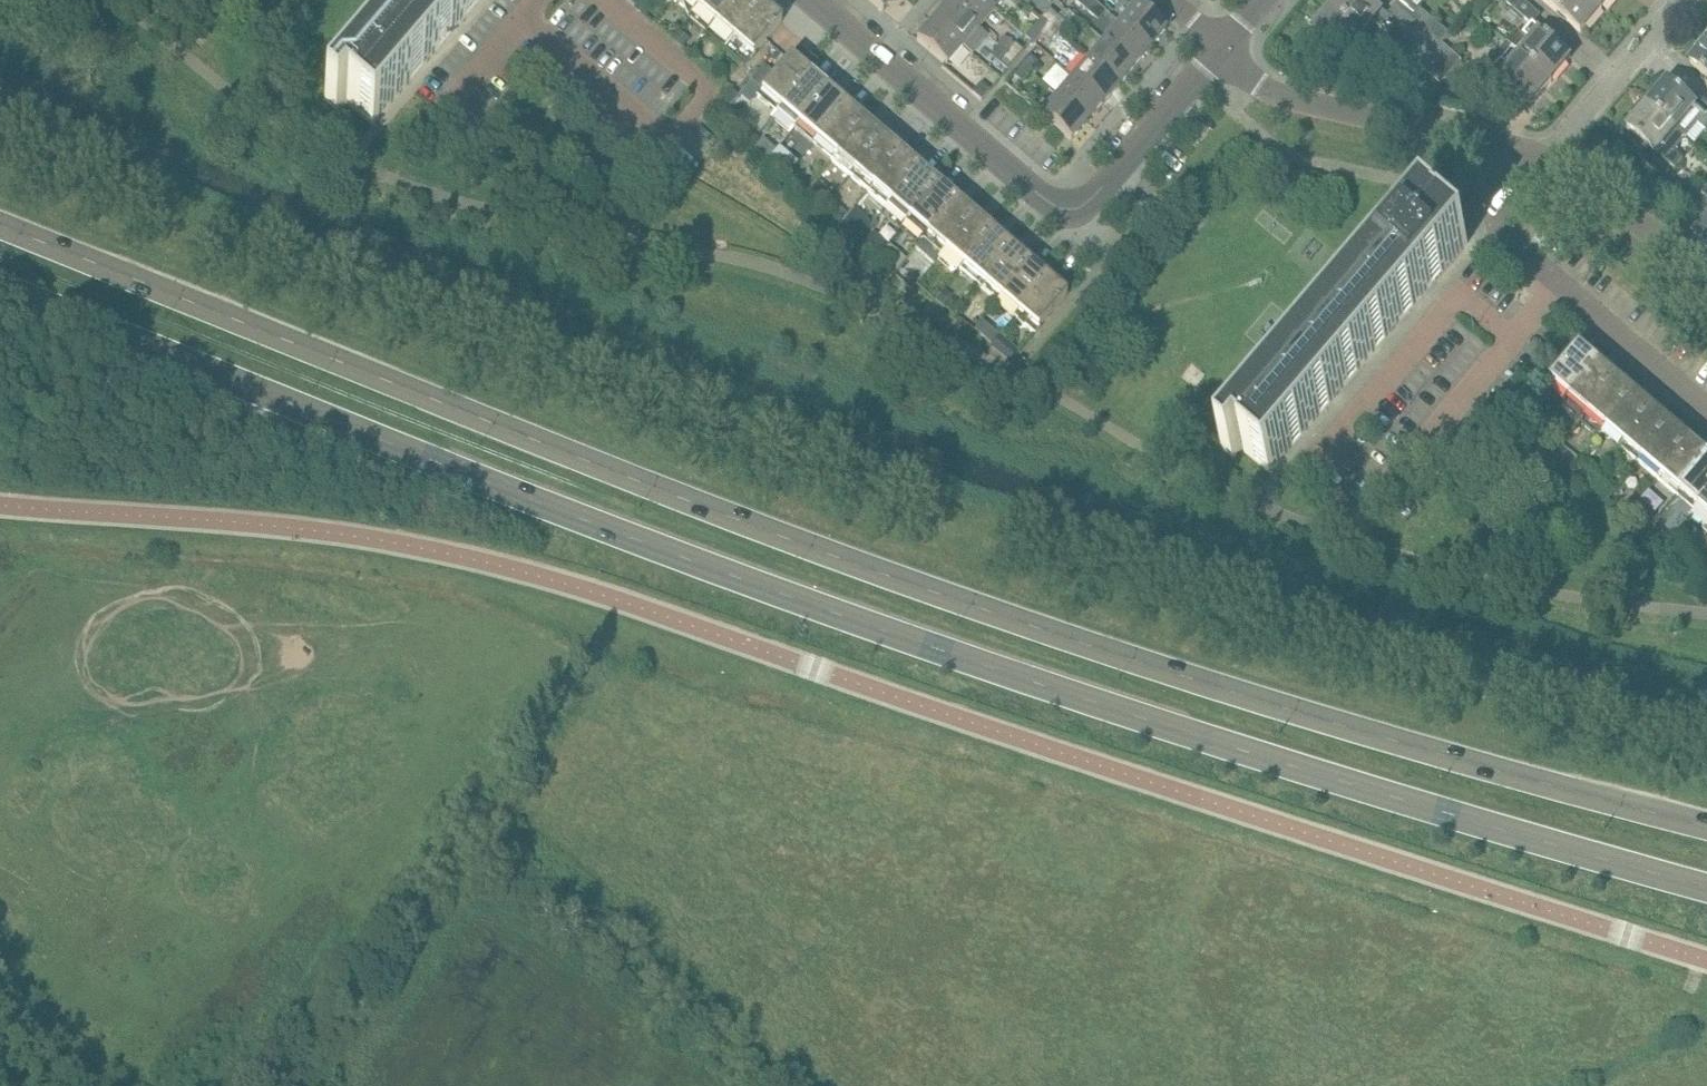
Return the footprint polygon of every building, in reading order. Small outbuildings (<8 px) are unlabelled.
[(332,90),(324,99),(336,109),(343,100),(372,125),(480,0),(409,0),(332,90)] [(694,11),(697,7),(703,0),(682,0),(694,11)] [(697,7),(716,23),(735,0),(703,0),(697,7)] [(734,38),(763,5),(757,0),(735,0),(716,23),(734,38)] [(883,10),(892,0),(871,0),(883,10)] [(979,28),(994,10),(983,0),(951,0),(949,2),(979,28)] [(994,10),(1003,0),(983,0),(994,10)] [(1332,7),(1363,34),(1374,21),(1381,28),(1391,17),(1371,0),(1338,0),(1332,7)] [(1515,9),(1522,0),(1505,0),(1515,9)] [(1581,32),(1601,8),(1592,0),(1544,0),(1581,32)] [(1601,8),(1608,0),(1592,0),(1601,8)] [(933,21),(963,47),(972,55),(988,36),(979,28),(949,2),(933,21)] [(1120,23),(1150,48),(1166,29),(1136,4),(1120,23)] [(753,55),(766,40),(782,21),(763,5),(734,38),(753,55)] [(1363,34),(1332,7),(1312,31),(1350,64),(1360,53),(1352,47),(1363,34)] [(1049,25),(1058,15),(1049,8),(1041,18),(1049,25)] [(1441,44),(1442,43),(1450,34),(1426,13),(1417,23),(1441,44)] [(1067,23),(1060,17),(1058,15),(1049,25),(1058,33),(1067,23)] [(1041,18),(1025,36),(1028,39),(1034,38),(1039,32),(1041,35),(1049,25),(1041,18)] [(963,47),(933,21),(917,39),(947,65),(963,47)] [(1104,41),(1134,67),(1150,48),(1120,23),(1104,41)] [(1417,40),(1406,54),(1421,67),(1432,53),(1433,54),(1441,44),(1417,23),(1408,33),(1417,40)] [(1513,46),(1513,47),(1520,53),(1551,80),(1571,56),(1533,23),(1532,24),(1524,34),(1513,46)] [(1049,25),(1041,35),(1050,42),(1058,33),(1049,25)] [(689,42),(680,34),(675,40),(684,48),(689,42)] [(1089,59),(1119,85),(1134,67),(1104,41),(1089,59)] [(1007,52),(1016,60),(1024,50),(1015,42),(1007,52)] [(1432,53),(1421,67),(1431,75),(1452,51),(1442,43),(1441,44),(1433,54),(1432,53)] [(1691,62),(1706,76),(1706,43),(1691,62)] [(1498,65),(1492,71),(1498,75),(1531,104),(1551,80),(1520,53),(1513,47),(1502,60),(1498,65)] [(1452,51),(1431,75),(1441,84),(1462,59),(1452,51)] [(998,62),(1007,69),(1016,60),(1007,52),(998,62)] [(1029,54),(1021,64),(1030,72),(1038,62),(1029,54)] [(765,65),(750,82),(762,92),(781,108),(810,75),(790,58),(789,60),(776,75),(765,65)] [(1119,85),(1089,59),(1073,77),(1103,103),(1119,85)] [(1030,72),(1021,64),(1012,74),(1021,81),(1030,72)] [(781,108),(799,124),(828,90),(810,75),(781,108)] [(1103,103),(1073,77),(1057,96),(1087,121),(1103,103)] [(1648,104),(1687,138),(1698,124),(1706,131),(1706,114),(1668,81),(1648,104)] [(981,100),(990,90),(981,82),(972,92),(981,100)] [(727,93),(716,105),(723,111),(734,98),(738,94),(731,88),(727,93)] [(799,124),(817,139),(846,106),(828,90),(799,124)] [(1087,121),(1057,96),(1041,114),(1071,140),(1087,121)] [(1675,151),(1687,138),(1648,104),(1627,128),(1675,168),(1683,158),(1675,151)] [(817,139),(836,155),(864,122),(846,106),(817,139)] [(836,155),(854,171),(883,137),(864,122),(836,155)] [(854,171),(872,186),(901,153),(883,137),(854,171)] [(772,139),(762,150),(771,157),(777,149),(778,148),(780,146),(772,139)] [(769,158),(768,160),(774,165),(786,176),(794,167),(797,164),(778,148),(777,149),(776,150),(771,157),(769,158)] [(872,186),(890,202),(919,169),(901,153),(872,186)] [(919,169),(890,202),(886,207),(904,222),(937,184),(919,169)] [(818,180),(807,193),(819,203),(830,191),(818,180)] [(904,222),(923,238),(956,200),(937,184),(904,222)] [(923,238),(917,245),(935,261),(945,249),(974,216),(956,200),(923,238)] [(837,205),(831,212),(842,222),(848,214),(837,205)] [(848,214),(842,222),(860,237),(872,223),(862,214),(854,207),(848,214)] [(1468,242),(1428,207),(1222,447),(1233,457),(1242,446),(1246,449),(1245,450),(1270,472),(1271,472),(1468,242)] [(945,249),(963,265),(992,231),(974,216),(945,249)] [(963,265),(982,280),(1010,247),(992,231),(963,265)] [(870,235),(864,243),(877,254),(879,250),(883,246),(870,235)] [(889,244),(881,252),(892,261),(899,252),(889,244)] [(982,280),(1000,296),(1029,263),(1010,247),(982,280)] [(996,301),(1014,317),(1047,278),(1029,263),(1000,296),(996,301)] [(1047,278),(1014,317),(1034,333),(1067,295),(1047,278)] [(991,343),(998,336),(979,320),(973,328),(991,343)] [(1000,336),(993,344),(1010,359),(1018,351),(1000,336)] [(1599,362),(1580,346),(1551,379),(1571,396),(1599,362)] [(1618,378),(1599,362),(1571,396),(1589,411),(1618,378)] [(1589,411),(1607,427),(1636,394),(1618,378),(1589,411)] [(1654,409),(1636,394),(1607,427),(1625,443),(1654,409)] [(1625,443),(1644,458),(1672,425),(1654,409),(1625,443)] [(1691,441),(1672,425),(1644,458),(1662,474),(1691,441)] [(1681,490),(1706,460),(1706,454),(1691,441),(1662,474),(1681,490)] [(1681,490),(1699,506),(1706,497),(1706,460),(1681,490)]
